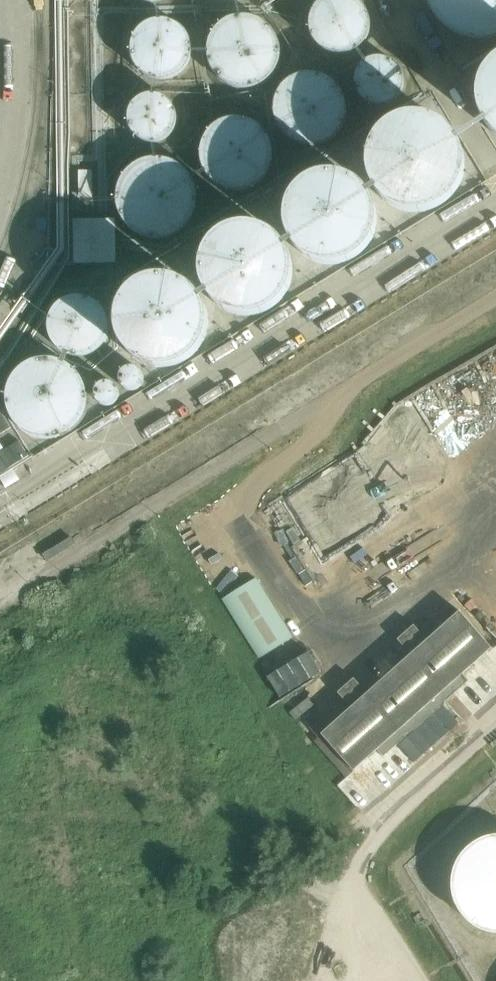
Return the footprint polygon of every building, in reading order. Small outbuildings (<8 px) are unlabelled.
[(368,22),(368,17),(366,11),(363,6),(360,2),(357,0),(322,0),(320,1),(317,6),(314,10),(312,16),(311,22),(311,26),(313,32),(315,37),(318,41),(322,45),(326,48),(332,50),(337,51),(344,51),(349,49),(354,47),(359,44),(362,40),(365,35),(368,29),(368,23),(368,22)] [(431,1),(436,10),(443,17),(451,23),(459,28),(469,31),(478,32),(488,32),(495,30),(495,0),(431,0),(431,1)] [(278,57),(279,50),(278,43),(276,37),(273,30),(269,25),(264,20),(258,17),(251,15),(244,14),(237,14),(230,16),(224,19),(218,23),(214,28),(210,34),(207,40),(206,47),(206,54),(207,60),(210,67),(214,73),(219,78),(224,82),(230,85),(237,86),(244,87),(251,86),(258,83),(264,80),(269,75),(273,70),(276,64),(278,57)] [(190,54),(191,49),(190,43),(189,38),(186,33),(183,29),(179,25),(174,22),(168,20),(163,20),(157,20),(152,21),(147,23),(142,27),(139,31),(136,35),(133,41),(132,46),(132,52),(133,57),(136,62),(139,67),(142,71),(147,74),(152,76),(157,78),(163,78),(169,77),(174,75),(179,73),(183,69),(186,65),(189,60),(190,54)] [(405,82),(405,81),(405,76),(403,72),(401,68),(398,64),(391,59),(383,57),(374,58),(366,63),(363,66),(360,71),(359,75),(358,80),(359,89),(361,93),(365,97),(371,102),(375,104),(380,104),(384,104),(390,103),(397,98),(400,95),(403,91),(405,85),(405,82)] [(490,80),(487,93),(487,107),(493,120),(495,124),(495,70),(490,80)] [(344,113),(345,107),(344,100),(342,94),(339,88),(335,83),(330,79),(325,75),(318,73),(312,72),(305,73),(299,74),(293,77),(288,81),(283,85),(279,91),(277,97),(276,103),(276,110),(277,116),(279,122),(283,128),(287,133),(293,137),(299,139),(305,141),(312,141),(318,140),(324,138),(330,135),(335,131),(339,126),(342,120),(344,113)] [(174,124),(175,119),(174,114),(172,109),(169,105),(165,101),(161,99),(155,97),(150,97),(145,99),(140,101),(136,105),(133,109),(132,114),(131,119),(132,124),(133,129),(136,133),(140,137),(145,139),(150,141),(155,141),(160,139),(165,137),(169,133),(172,129),(174,124)] [(271,159),(271,153),(271,146),(269,139),(266,133),(262,128),(256,123),(250,120),(244,117),(237,117),(230,117),(224,118),(217,121),(212,125),(207,130),(203,136),(201,142),(199,149),(199,156),(201,162),(203,169),(207,175),(212,180),(217,184),(224,186),(230,188),(237,188),(244,187),(250,185),(256,182),(261,177),(266,172),(269,166),(271,159)] [(402,207),(416,210),(429,209),(442,204),(453,195),(460,183),(463,170),(462,156),(457,144),(448,133),(437,126),(423,123),(410,124),(397,129),(386,138),(379,149),(376,162),(377,176),(382,189),(391,199),(402,207)] [(199,207),(200,199),(199,192),(197,184),(193,177),(188,171),(182,166),(176,162),(168,160),(161,158),(153,159),(145,161),(138,164),(132,168),(126,174),(122,181),(119,188),(118,195),(118,203),(119,211),(122,218),(126,225),(132,230),(138,235),(145,238),(153,240),(161,240),(168,239),(176,237),(182,233),(188,228),(193,222),(197,215),(199,207)] [(92,171),(82,171),(82,196),(92,196),(92,171)] [(319,259),(332,262),(346,261),(358,256),(369,247),(376,236),(379,222),(378,209),(373,196),(364,185),(353,178),(340,175),(326,176),(313,181),(303,190),(295,201),(292,215),(293,228),(298,241),(307,251),(319,259)] [(117,219),(74,219),(74,263),(117,263),(117,219)] [(232,307),(246,311),(260,310),(272,304),(283,296),(290,284),(293,271),(292,257),(287,244),(278,234),(267,227),(254,223),(240,224),(227,229),(217,238),(209,250),(206,263),(207,277),(212,289),(221,300),(232,307)] [(146,360),(159,363),(173,362),(186,357),(196,348),(204,337),(207,323),(206,310),(201,297),(192,287),(180,279),(167,276),(153,277),(141,282),(130,291),(123,303),(119,316),(120,329),(126,342),(134,353),(146,360)] [(105,324),(105,319),(105,314),(103,309),(100,305),(97,301),(93,298),(88,296),(83,295),(78,295),(72,297),(68,299),(64,302),(61,307),(59,311),(57,316),(57,321),(58,327),(61,331),(64,335),(68,339),(72,341),(77,343),(82,343),(88,342),(92,340),(97,337),(100,334),(103,329),(105,324)] [(34,438),(47,437),(60,431),(70,423),(78,411),(81,398),(80,384),(75,371),(66,361),(54,354),(41,350),(27,351),(15,356),(4,365),(0,372),(0,417),(9,427),(20,434),(34,438)] [(0,454),(0,475),(29,456),(20,441),(0,454)] [(73,538),(45,555),(49,563),(78,546),(73,538)] [(260,660),(294,638),(257,579),(223,600),(260,660)] [(460,612),(318,738),(351,775),(379,750),(385,757),(399,745),(443,706),(471,682),(465,675),(494,650),(460,612)] [(399,638),(411,653),(429,637),(416,623),(399,638)] [(309,653),(268,678),(281,698),(321,673),(309,653)] [(339,691),(352,705),(371,689),(358,675),(339,691)] [(443,706),(399,745),(415,763),(459,724),(443,706)] [(489,845),(481,850),(475,857),(470,865),(466,873),(464,883),(464,892),(466,901),(470,910),(475,917),(481,924),(489,930),(495,933),(495,841),(489,845)]
